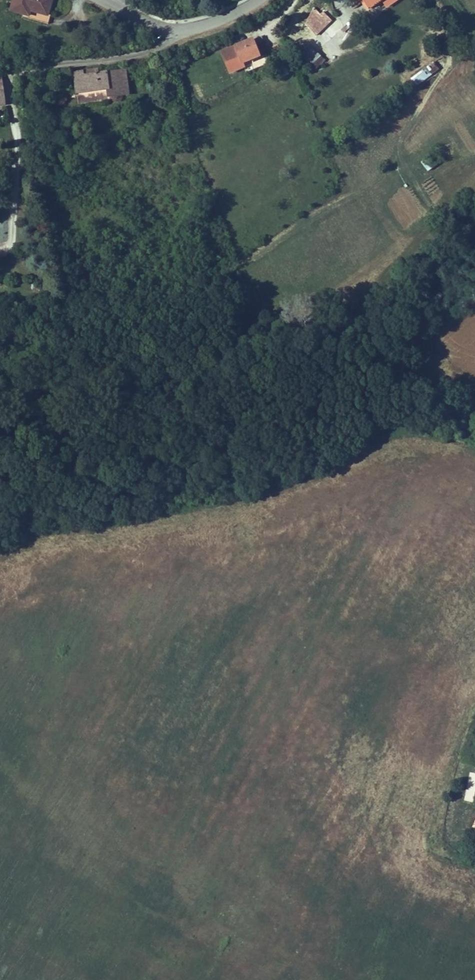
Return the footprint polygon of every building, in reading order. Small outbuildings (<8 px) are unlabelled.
[(23,0),(13,0),(7,19),(21,24),(20,29),(41,36),(44,27),(42,26),(46,15),(49,8),(39,5),(23,0)] [(357,2),(369,19),(393,0),(360,0),(357,2)] [(308,5),(297,24),(319,36),(330,17),(308,5)] [(302,58),(313,68),(323,57),(312,47),(302,58)] [(252,60),(249,54),(242,58),(223,68),(233,86),(249,77),(247,74),(265,64),(260,55),(252,60)] [(126,82),(102,86),(98,86),(97,82),(84,84),(87,105),(79,106),(80,118),(88,116),(111,113),(110,109),(129,107),(126,82)] [(87,105),(84,84),(75,85),(79,106),(87,105)] [(452,837),(460,840),(466,823),(458,820),(452,837)]
